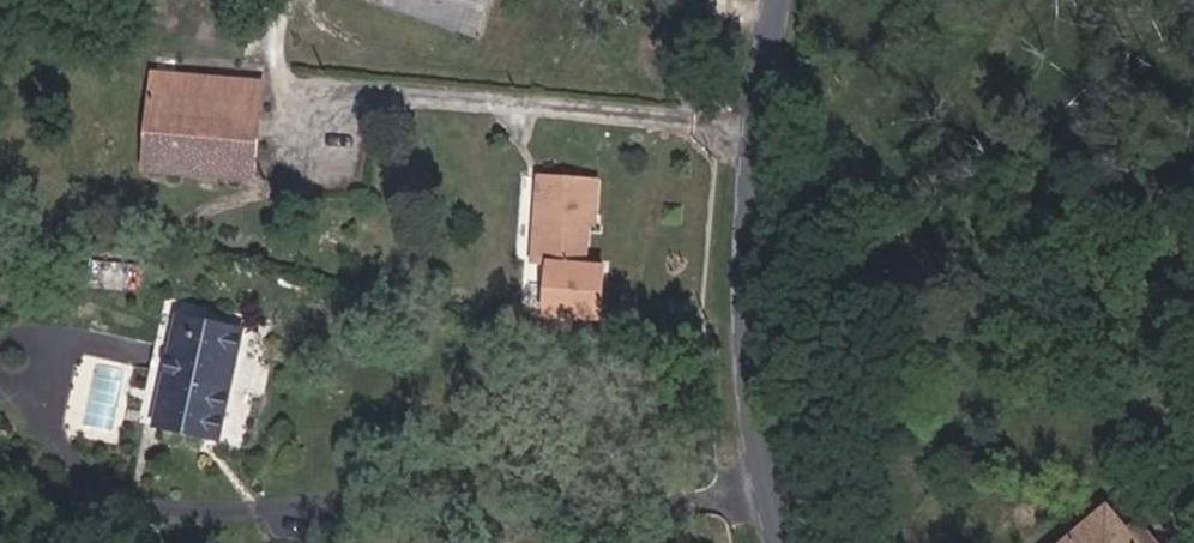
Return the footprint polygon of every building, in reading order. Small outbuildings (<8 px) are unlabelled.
[(458,32),(471,0),(379,0),(458,32)] [(458,32),(474,38),(490,0),(471,0),(458,32)] [(265,79),(157,68),(145,169),(254,180),(265,79)] [(517,258),(530,260),(539,178),(526,177),(517,258)] [(598,185),(539,178),(530,260),(582,267),(588,222),(593,222),(598,185)] [(163,426),(222,441),(249,333),(190,319),(183,348),(168,344),(161,371),(176,375),(163,426)] [(1182,463),(1193,476),(1193,453),(1182,463)] [(1116,516),(1082,542),(1138,542),(1116,516)]
